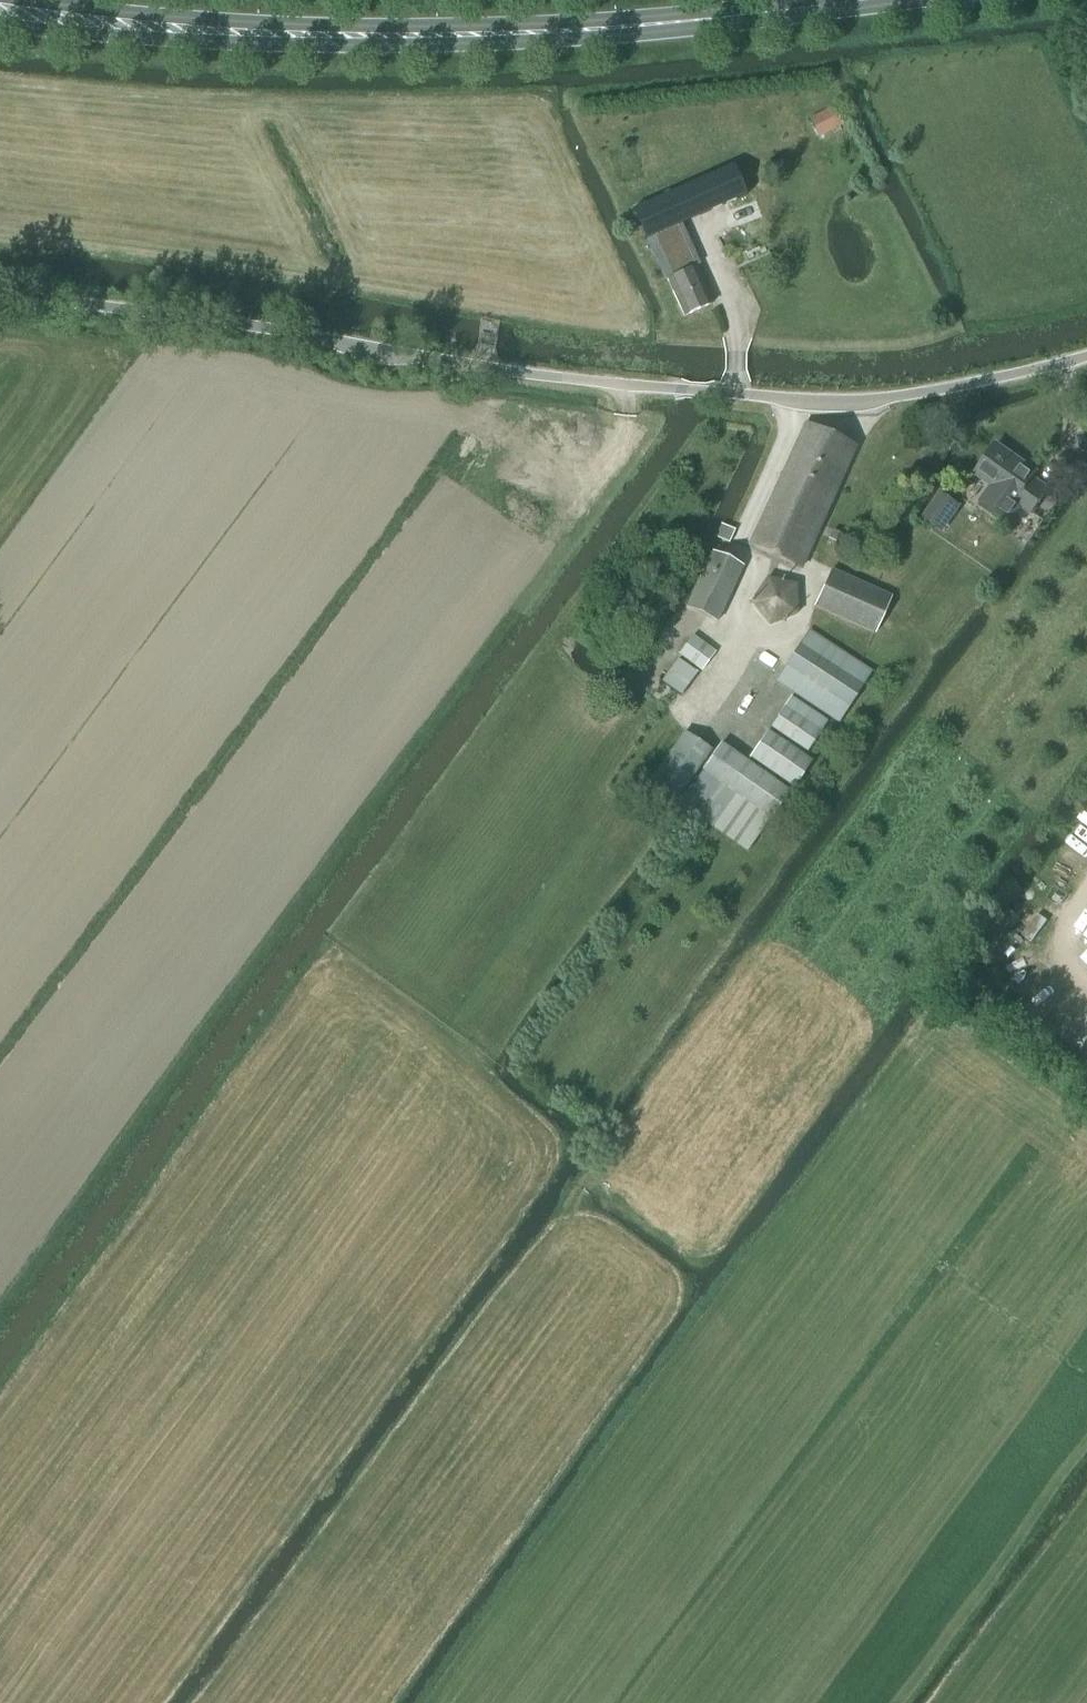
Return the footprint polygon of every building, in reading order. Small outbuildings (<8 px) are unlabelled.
[(842,126),(833,108),(833,107),(809,119),(814,129),(819,138),(842,126)] [(659,219),(700,200),(691,182),(662,195),(621,214),(630,233),(635,230),(651,268),(658,264),(682,317),(711,304),(694,266),(683,271),(659,219)] [(798,569),(854,448),(804,426),(747,546),(798,569)] [(1011,525),(1022,509),(1030,514),(1046,490),(1031,479),(1035,474),(995,446),(975,475),(990,486),(978,502),(1011,525)] [(922,519),(936,529),(947,515),(950,517),(958,507),(940,494),(922,519)] [(715,623),(740,569),(710,555),(685,609),(715,623)] [(873,634),(889,597),(830,571),(814,607),(873,634)] [(838,723),(871,672),(807,631),(775,682),(838,723)] [(701,673),(715,653),(692,635),(677,655),(701,673)] [(681,697),(699,676),(678,659),(661,681),(681,697)] [(807,754),(829,722),(791,697),(770,728),(807,754)] [(793,790),(812,763),(768,732),(749,760),(793,790)] [(660,821),(710,750),(687,734),(637,804),(660,821)] [(746,851),(789,792),(721,744),(679,803),(746,851)]
